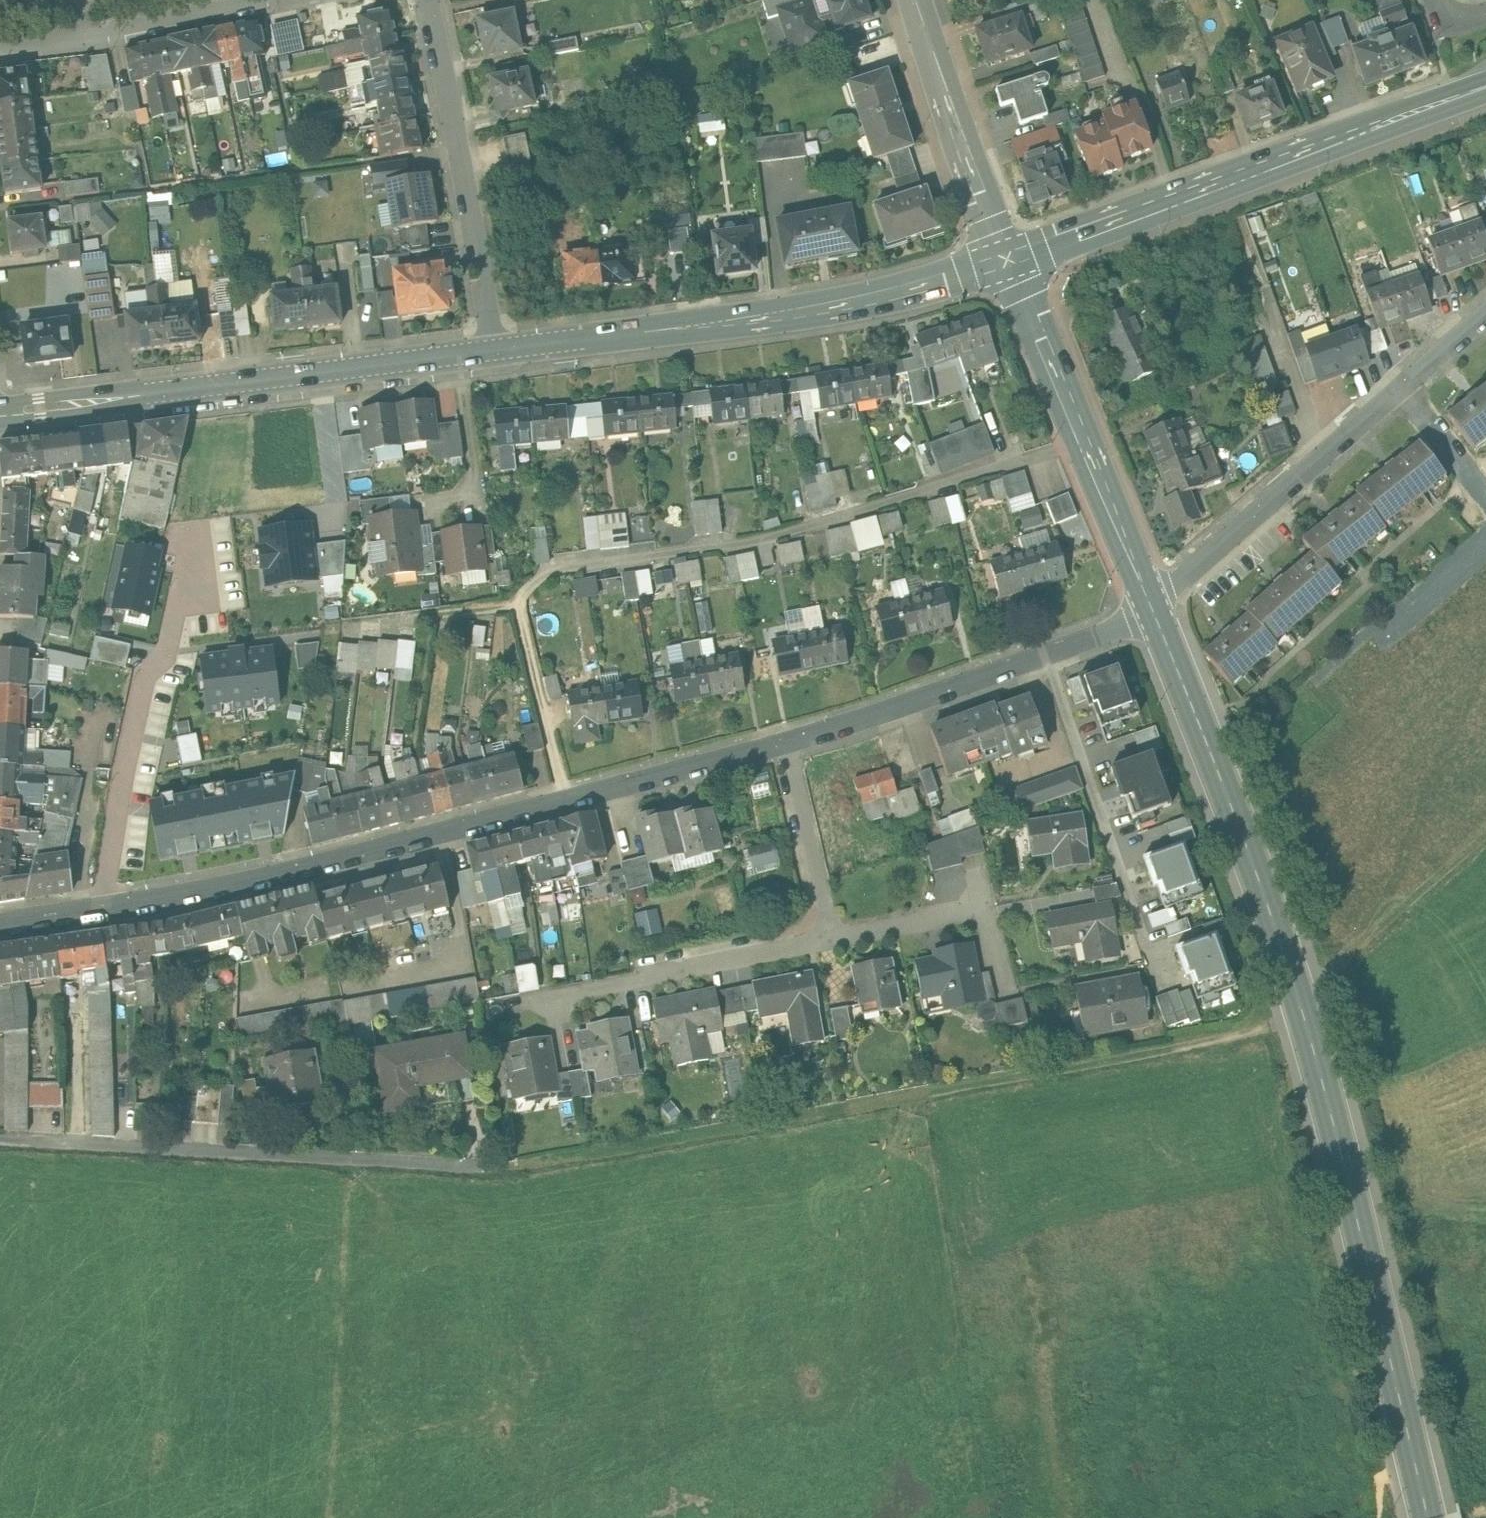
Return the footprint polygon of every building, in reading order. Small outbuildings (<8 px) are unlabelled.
[(763,1),(768,18),(780,15),(779,10),(799,3),(798,0),(766,0),(763,1)] [(779,10),(780,15),(792,50),(826,40),(820,20),(831,17),(826,0),(816,0),(814,1),(813,0),(810,0),(799,3),(779,10)] [(831,17),(836,31),(844,28),(849,26),(850,30),(859,27),(857,23),(871,19),(864,0),(826,0),(831,17)] [(1003,7),(1007,19),(1019,16),(1020,17),(1030,13),(1033,23),(1048,18),(1042,0),(1025,0),(1003,7)] [(1402,4),(1380,12),(1387,32),(1389,37),(1401,32),(1397,22),(1407,19),(1402,4)] [(1105,75),(1083,7),(1062,14),(1084,82),(1105,75)] [(391,9),(357,16),(360,30),(357,30),(355,29),(343,32),(345,43),(362,40),(395,33),(391,9)] [(518,12),(479,20),(479,23),(476,23),(478,37),(482,36),(487,56),(525,48),(518,12)] [(1007,19),(976,30),(987,63),(1030,49),(1020,17),(1019,16),(1007,19)] [(1339,17),(1321,23),(1333,47),(1349,43),(1339,17)] [(277,53),(304,50),(301,19),(274,22),(277,53)] [(258,20),(235,25),(247,79),(258,77),(255,62),(251,63),(249,57),(266,54),(258,20)] [(341,23),(329,25),(333,45),(345,43),(343,32),(341,23)] [(1333,47),(1321,23),(1309,28),(1310,29),(1311,29),(1321,52),(1333,47)] [(247,79),(235,25),(214,30),(213,30),(221,64),(235,61),(236,66),(231,67),(235,82),(247,79)] [(214,29),(192,34),(203,88),(206,100),(206,101),(218,98),(211,66),(221,64),(213,30),(214,30),(214,29)] [(1310,29),(1278,43),(1278,44),(1279,44),(1298,89),(1298,90),(1298,91),(1331,77),(1330,76),(1321,52),(1311,29),(1310,29)] [(1401,32),(1389,37),(1401,72),(1423,63),(1411,29),(1401,32)] [(1387,32),(1368,39),(1370,44),(1354,50),(1366,85),(1401,72),(1389,37),(1387,32)] [(395,33),(362,40),(364,51),(366,61),(369,61),(399,54),(395,33)] [(192,34),(170,38),(170,39),(177,72),(192,69),(193,75),(189,76),(192,91),(203,88),(192,34)] [(851,35),(836,40),(840,52),(855,47),(851,35)] [(576,37),(549,42),(551,55),(553,54),(576,50),(579,49),(576,37)] [(170,39),(149,44),(156,77),(163,75),(177,72),(170,39)] [(362,40),(345,43),(347,54),(364,51),(362,40)] [(149,44),(125,49),(132,82),(148,79),(156,77),(149,44)] [(1057,45),(1029,54),(1033,65),(1060,56),(1057,45)] [(112,53),(89,55),(91,90),(114,88),(112,53)] [(399,54),(369,61),(371,72),(365,73),(367,83),(406,75),(402,54),(399,54)] [(0,73),(0,104),(30,100),(26,70),(0,73)] [(346,70),(329,73),(332,90),(350,87),(346,70)] [(888,70),(848,83),(873,159),(886,155),(909,148),(913,147),(888,70)] [(1228,71),(1215,75),(1222,94),(1234,90),(1228,71)] [(531,72),(491,80),(496,104),(492,109),(502,116),(505,111),(543,104),(539,85),(534,86),(531,72)] [(1179,72),(1156,81),(1166,109),(1189,101),(1179,72)] [(1043,75),(995,90),(1000,106),(1012,102),(1020,124),(1043,117),(1048,115),(1038,89),(1046,87),(1047,86),(1048,85),(1049,84),(1049,82),(1050,81),(1049,79),(1048,77),(1047,76),(1046,75),(1045,75),(1043,74),(1043,75)] [(168,80),(165,81),(163,75),(156,77),(160,98),(172,95),(168,80)] [(367,83),(362,85),(366,106),(377,104),(411,98),(406,75),(367,83)] [(156,77),(148,79),(150,84),(146,85),(149,100),(160,98),(156,77)] [(258,77),(247,79),(248,88),(260,86),(258,77)] [(247,79),(235,82),(236,82),(238,90),(248,88),(247,79)] [(135,85),(119,89),(124,112),(140,109),(135,85)] [(1271,85),(1238,97),(1248,127),(1249,126),(1251,130),(1261,126),(1260,123),(1282,115),(1271,85)] [(206,100),(203,88),(192,91),(194,101),(194,102),(206,100)] [(172,95),(160,98),(164,116),(175,113),(172,95)] [(160,98),(149,100),(153,118),(164,116),(160,98)] [(411,98),(377,104),(380,115),(374,116),(376,126),(415,119),(411,98)] [(0,104),(0,134),(34,130),(30,100),(0,104)] [(209,114),(206,101),(206,100),(194,102),(194,101),(187,102),(190,118),(209,114)] [(1105,123),(1075,133),(1092,178),(1123,167),(1120,159),(1151,148),(1135,103),(1102,115),(1105,123)] [(1048,115),(1043,117),(1047,128),(1055,125),(1070,120),(1067,109),(1048,115)] [(415,119),(376,126),(382,157),(421,150),(415,119)] [(1055,125),(1047,128),(1014,139),(1020,158),(1024,157),(1043,150),(1062,143),(1055,125)] [(0,134),(0,148),(2,164),(38,160),(34,130),(0,134)] [(803,132),(754,138),(757,162),(806,156),(803,132)] [(524,133),(503,138),(511,175),(533,170),(524,133)] [(909,148),(886,155),(893,179),(916,172),(909,148)] [(1043,150),(1024,157),(1028,167),(1022,169),(1029,189),(1027,190),(1033,205),(1046,201),(1046,199),(1066,192),(1063,184),(1056,165),(1054,158),(1047,161),(1043,150)] [(38,160),(2,164),(6,194),(42,189),(38,160)] [(406,160),(372,164),(376,191),(388,188),(387,184),(404,181),(404,179),(408,178),(406,160)] [(1068,161),(1056,165),(1063,184),(1075,180),(1068,161)] [(916,172),(893,179),(897,191),(920,183),(916,172)] [(408,178),(404,179),(404,181),(387,184),(388,188),(390,203),(396,202),(400,228),(425,224),(437,222),(428,175),(408,178)] [(98,178),(65,182),(66,196),(100,192),(98,178)] [(925,188),(873,205),(886,241),(904,235),(905,239),(938,228),(925,188)] [(151,224),(172,223),(171,193),(149,194),(151,224)] [(71,206),(58,208),(60,224),(73,223),(71,206)] [(848,207),(775,221),(784,265),(857,251),(848,207)] [(1455,220),(1481,217),(1480,207),(1454,210),(1455,220)] [(46,217),(10,222),(12,244),(11,244),(13,254),(24,252),(25,257),(39,255),(38,249),(45,249),(43,235),(49,234),(46,217)] [(767,240),(764,217),(748,219),(750,231),(751,242),(767,240)] [(400,228),(399,229),(402,254),(428,250),(425,224),(400,228)] [(1455,233),(1465,263),(1485,256),(1485,240),(1482,229),(1481,225),(1455,233)] [(750,231),(714,236),(715,245),(710,245),(713,267),(717,266),(718,275),(755,270),(751,242),(750,231)] [(1455,233),(1429,242),(1439,272),(1465,263),(1455,233)] [(80,244),(58,247),(60,262),(82,260),(80,244)] [(627,245),(601,247),(601,249),(598,250),(602,286),(636,282),(634,269),(635,267),(634,257),(632,256),(631,246),(627,247),(627,245)] [(593,249),(568,251),(568,253),(563,253),(564,263),(563,264),(564,276),(566,276),(567,290),(602,286),(598,250),(594,250),(593,249)] [(108,270),(107,251),(83,252),(84,271),(108,270)] [(370,253),(359,255),(363,291),(375,289),(370,253)] [(309,259),(300,260),(301,268),(310,267),(309,259)] [(443,265),(394,271),(397,297),(400,317),(449,310),(448,303),(453,303),(449,271),(443,272),(443,265)] [(301,268),(304,292),(313,291),(310,267),(301,268)] [(301,268),(292,270),(295,293),(304,292),(301,268)] [(114,317),(109,274),(84,277),(90,321),(114,317)] [(1441,274),(1429,279),(1434,296),(1447,291),(1441,274)] [(1138,275),(1118,284),(1124,297),(1144,287),(1138,275)] [(1419,276),(1393,285),(1404,315),(1430,306),(1427,298),(1421,281),(1419,276)] [(1434,296),(1429,279),(1421,281),(1427,298),(1434,296)] [(1248,280),(1233,285),(1236,296),(1252,291),(1248,280)] [(190,282),(167,286),(170,309),(193,306),(190,282)] [(1393,285),(1366,295),(1377,325),(1404,315),(1393,285)] [(170,309),(167,286),(157,287),(160,310),(170,309)] [(160,310),(157,287),(148,288),(151,312),(160,310)] [(151,312),(148,288),(127,291),(130,314),(151,312)] [(313,291),(304,292),(309,328),(341,324),(336,288),(313,291)] [(392,291),(377,293),(380,319),(400,317),(397,297),(393,297),(392,291)] [(1252,291),(1236,296),(1240,306),(1255,301),(1252,291)] [(295,293),(272,296),(276,332),(309,328),(304,292),(295,293)] [(233,305),(234,311),(237,337),(250,335),(246,303),(233,305)] [(170,309),(160,310),(164,346),(201,342),(196,306),(193,306),(170,309)] [(1130,307),(1099,321),(1113,353),(1144,339),(1130,307)] [(130,314),(126,315),(131,351),(164,346),(160,310),(151,312),(130,314)] [(220,313),(223,339),(237,337),(234,311),(220,313)] [(1292,314),(1282,317),(1289,336),(1299,332),(1292,314)] [(983,315),(949,326),(959,356),(964,370),(997,358),(992,345),(993,345),(983,315)] [(67,320),(50,322),(51,324),(23,328),(27,356),(25,358),(34,365),(36,362),(71,358),(69,341),(72,340),(71,333),(68,333),(67,320)] [(922,357),(904,361),(907,372),(909,380),(914,405),(934,400),(928,367),(959,356),(949,326),(916,338),(922,357)] [(1379,328),(1368,332),(1375,351),(1386,347),(1379,328)] [(1357,329),(1331,338),(1342,368),(1368,359),(1366,354),(1359,335),(1357,329)] [(1304,347),(1299,332),(1289,336),(1305,381),(1315,378),(1304,347)] [(1375,351),(1368,332),(1359,335),(1366,354),(1375,351)] [(1260,335),(1238,345),(1243,360),(1266,350),(1260,335)] [(1331,338),(1304,347),(1315,378),(1342,368),(1331,338)] [(1144,339),(1113,353),(1127,384),(1158,370),(1144,339)] [(1266,350),(1243,360),(1256,393),(1279,386),(1266,350)] [(904,361),(886,366),(888,377),(898,375),(907,373),(907,372),(904,361)] [(886,365),(851,371),(856,403),(891,397),(888,377),(886,366),(886,365)] [(817,378),(798,381),(800,392),(801,399),(805,421),(814,419),(812,410),(856,403),(851,371),(816,377),(817,378)] [(907,373),(898,375),(900,382),(909,380),(907,373)] [(780,383),(745,387),(749,419),(784,414),(781,395),(791,394),(800,392),(798,381),(780,384),(780,383)] [(1476,392),(1475,391),(1467,397),(1468,399),(1447,415),(1473,449),(1485,439),(1485,385),(1476,392)] [(745,387),(709,391),(710,392),(691,394),(693,406),(693,407),(711,405),(713,424),(749,420),(749,419),(745,387)] [(1288,390),(1273,396),(1276,407),(1292,401),(1288,390)] [(800,392),(791,394),(793,400),(801,399),(800,392)] [(691,395),(673,397),(674,409),(693,406),(691,395)] [(673,396),(638,400),(641,432),(676,428),(674,409),(673,397),(673,396)] [(638,400),(603,404),(604,416),(606,436),(641,432),(638,400)] [(432,401),(396,406),(402,446),(428,442),(437,441),(435,425),(432,401)] [(1292,401),(1276,407),(1280,418),(1295,412),(1292,401)] [(603,405),(585,406),(585,418),(604,416),(603,405)] [(396,406),(361,411),(364,435),(366,450),(376,449),(402,446),(396,406)] [(585,406),(566,408),(567,419),(585,418),(585,406)] [(566,407),(531,410),(534,442),(569,439),(567,419),(566,408),(566,407)] [(306,408),(273,412),(282,478),(267,480),(270,500),(337,492),(331,446),(312,449),(306,408)] [(531,410),(496,413),(498,445),(499,445),(513,444),(534,442),(531,410)] [(604,416),(585,418),(588,437),(606,436),(604,416)] [(814,419),(805,421),(806,429),(807,433),(817,431),(814,419)] [(1179,419),(1145,432),(1158,465),(1191,452),(1190,450),(1179,421),(1179,419)] [(189,420),(127,428),(131,457),(179,467),(189,420)] [(805,421),(796,422),(797,430),(806,429),(805,421)] [(459,422),(435,425),(437,441),(428,442),(429,452),(438,461),(464,457),(459,422)] [(1284,423),(1260,431),(1269,457),(1293,448),(1284,423)] [(957,435),(968,462),(995,451),(984,424),(957,435)] [(127,428),(102,432),(107,467),(119,466),(132,465),(131,457),(127,428)] [(102,432),(78,435),(83,471),(80,487),(74,509),(74,510),(84,512),(90,514),(95,490),(94,490),(97,474),(94,474),(93,469),(107,467),(102,432)] [(78,435),(42,439),(48,475),(55,474),(73,472),(83,471),(78,435)] [(364,435),(339,438),(344,473),(371,470),(378,461),(376,449),(366,450),(364,435)] [(957,435),(930,445),(932,451),(941,472),(968,462),(957,435)] [(0,445),(0,454),(5,490),(29,492),(27,478),(48,475),(42,439),(0,445)] [(1358,496),(1383,525),(1446,475),(1419,442),(1394,462),(1392,461),(1384,467),(1385,469),(1355,492),(1358,496)] [(1209,443),(1190,450),(1191,452),(1158,465),(1171,497),(1164,500),(1173,524),(1198,515),(1189,490),(1223,478),(1209,443)] [(513,444),(499,445),(501,459),(514,458),(513,444)] [(932,451),(921,456),(929,477),(941,472),(932,451)] [(179,467),(131,457),(132,465),(127,486),(120,520),(165,530),(179,467)] [(132,465),(119,466),(116,483),(127,486),(132,465)] [(843,469),(830,472),(836,498),(849,496),(843,469)] [(1025,470),(1002,477),(1009,500),(1032,493),(1025,470)] [(73,472),(55,474),(56,489),(75,487),(73,472)] [(818,485),(823,508),(837,505),(836,498),(830,472),(816,475),(818,485)] [(1003,480),(992,483),(996,498),(1007,495),(1003,480)] [(818,485),(805,487),(810,511),(823,508),(818,485)] [(56,489),(55,489),(48,503),(74,509),(80,487),(75,487),(56,489)] [(5,490),(1,556),(18,556),(27,556),(29,492),(5,490)] [(1032,493),(1009,500),(1013,512),(1036,505),(1032,493)] [(1078,515),(1069,493),(1047,502),(1056,524),(1078,515)] [(959,495),(945,499),(952,522),(953,525),(966,521),(959,495)] [(1383,525),(1358,496),(1337,512),(1336,511),(1327,517),(1329,519),(1302,540),(1312,552),(1330,572),(1385,529),(1383,525)] [(389,497),(360,501),(363,525),(373,523),(372,518),(392,515),(389,497)] [(945,499),(930,503),(936,526),(952,522),(945,499)] [(718,501),(704,502),(708,534),(722,532),(718,501)] [(704,502),(692,504),(696,536),(708,534),(704,502)] [(74,509),(48,503),(44,517),(65,521),(71,522),(74,510),(74,509)] [(84,512),(74,510),(71,522),(70,528),(69,533),(80,536),(82,536),(85,525),(81,524),(84,512)] [(392,515),(372,518),(373,523),(376,544),(370,545),(372,564),(378,564),(379,576),(418,571),(419,571),(416,548),(421,547),(421,545),(419,529),(412,530),(410,513),(392,515)] [(899,513),(888,515),(892,531),(903,528),(899,513)] [(629,546),(625,514),(598,517),(601,550),(629,546)] [(888,515),(877,519),(881,534),(892,531),(888,515)] [(598,517),(583,518),(587,551),(601,550),(598,517)] [(309,525),(262,531),(264,548),(261,549),(263,568),(266,568),(268,585),(316,579),(309,525)] [(495,555),(491,526),(479,527),(483,557),(495,555)] [(853,526),(840,529),(845,555),(859,552),(853,526)] [(479,527),(444,532),(447,562),(449,575),(485,571),(483,557),(479,527)] [(845,555),(840,529),(826,532),(832,558),(845,555)] [(447,562),(444,532),(431,534),(433,544),(435,563),(447,562)] [(80,536),(69,533),(66,543),(78,545),(80,536)] [(547,539),(533,541),(536,563),(550,561),(547,539)] [(346,541),(318,544),(322,578),(344,575),(346,541)] [(433,544),(421,545),(421,547),(416,548),(419,571),(418,571),(418,576),(437,574),(435,563),(433,544)] [(800,544),(789,546),(792,561),(803,559),(800,544)] [(1057,544),(1024,553),(1033,586),(1066,576),(1057,544)] [(128,546),(114,609),(151,617),(161,571),(157,570),(161,553),(128,546)] [(789,546),(778,548),(781,563),(792,561),(789,546)] [(1330,572),(1312,552),(1283,578),(1281,576),(1273,583),(1275,585),(1246,610),(1274,642),(1341,584),(1330,572)] [(1024,553),(991,563),(1000,595),(1033,586),(1024,553)] [(754,554),(737,557),(742,581),(759,578),(754,554)] [(18,556),(17,570),(0,568),(0,573),(0,617),(19,619),(34,619),(35,619),(37,573),(44,573),(44,557),(27,556),(18,556)] [(737,557),(725,560),(730,583),(742,581),(737,557)] [(698,563),(687,565),(690,580),(701,578),(698,563)] [(687,565),(676,567),(679,582),(690,580),(687,565)] [(674,582),(672,569),(653,571),(654,584),(674,582)] [(508,571),(498,573),(500,587),(510,585),(508,571)] [(636,572),(622,574),(626,601),(640,600),(636,572)] [(489,573),(467,576),(468,583),(490,580),(489,573)] [(944,591),(921,596),(916,578),(905,581),(919,632),(952,623),(944,591)] [(596,579),(585,581),(587,596),(599,594),(596,579)] [(585,581),(574,583),(576,598),(587,596),(585,581)] [(905,581),(893,585),(898,602),(876,608),(886,642),(919,632),(905,581)] [(705,602),(694,604),(700,633),(711,631),(705,602)] [(842,627),(825,630),(820,606),(802,610),(807,634),(814,668),(849,661),(842,627)] [(1248,614),(1230,629),(1229,627),(1221,634),(1222,636),(1203,652),(1231,685),(1277,645),(1274,642),(1246,610),(1245,610),(1248,614)] [(34,619),(19,619),(19,631),(45,632),(48,619),(35,619),(34,619)] [(45,632),(19,631),(18,643),(42,645),(45,632)] [(807,634),(774,641),(780,675),(814,668),(807,634)] [(132,645),(96,637),(91,659),(127,667),(132,645)] [(711,639),(701,640),(705,661),(715,659),(711,639)] [(416,642),(398,640),(398,644),(395,667),(413,669),(416,642)] [(701,640),(683,644),(687,664),(671,667),(677,700),(711,694),(705,661),(701,640)] [(398,644),(378,642),(377,646),(375,668),(395,669),(395,667),(398,644)] [(319,643),(296,645),(299,669),(315,667),(319,643)] [(377,646),(360,644),(359,647),(357,670),(375,672),(375,668),(377,646)] [(359,647),(340,645),(337,671),(356,673),(357,670),(359,647)] [(244,650),(230,651),(230,654),(201,657),(208,713),(222,711),(221,706),(233,705),(233,710),(255,707),(254,702),(265,701),(266,706),(280,704),(273,649),(244,652),(244,650)] [(87,659),(47,650),(44,661),(47,661),(47,662),(84,669),(87,659)] [(0,651),(0,686),(26,688),(46,689),(47,662),(47,661),(44,661),(28,660),(28,653),(0,651)] [(715,659),(705,661),(711,694),(744,688),(738,654),(715,659)] [(1142,713),(1121,658),(1085,671),(1105,727),(1142,713)] [(557,675),(543,678),(549,700),(562,696),(557,675)] [(636,683),(602,688),(608,722),(642,716),(636,683)] [(0,686),(0,728),(24,730),(26,699),(26,688),(0,686)] [(46,689),(26,688),(26,699),(34,699),(33,712),(45,713),(46,689)] [(602,688),(568,693),(573,727),(575,727),(578,742),(598,739),(595,724),(608,722),(602,688)] [(1030,697),(996,710),(995,706),(968,716),(985,761),(1010,752),(1012,756),(1047,743),(1030,697)] [(968,716),(931,729),(947,775),(985,761),(968,716)] [(179,736),(191,733),(188,719),(176,722),(179,736)] [(539,723),(523,727),(529,752),(545,748),(539,723)] [(0,728),(0,764),(20,765),(41,767),(42,755),(22,755),(24,730),(0,728)] [(178,738),(183,765),(202,761),(197,734),(178,738)] [(439,735),(426,734),(426,742),(438,743),(438,737),(439,735)] [(451,738),(438,737),(438,743),(438,754),(451,751),(451,738)] [(480,739),(470,741),(473,751),(483,748),(482,748),(480,739)] [(438,743),(426,742),(428,757),(438,754),(438,743)] [(513,756),(496,760),(492,745),(482,748),(483,748),(495,798),(523,791),(513,756)] [(1174,804),(1154,746),(1113,760),(1133,817),(1174,804)] [(403,748),(392,747),(390,757),(398,786),(391,788),(401,822),(418,818),(409,784),(404,763),(403,758),(403,748)] [(483,748),(473,751),(477,766),(465,769),(474,803),(495,798),(483,748)] [(70,753),(42,751),(42,755),(41,767),(45,767),(69,768),(70,753)] [(456,772),(451,751),(438,754),(452,809),(474,803),(465,769),(456,772)] [(452,809),(438,754),(428,757),(433,778),(426,779),(435,813),(452,809)] [(314,762),(299,759),(296,776),(293,790),(309,793),(314,762)] [(413,761),(404,763),(409,784),(419,781),(413,761)] [(322,806),(304,810),(312,846),(340,838),(324,778),(325,769),(326,764),(314,762),(309,793),(318,791),(322,806)] [(0,764),(0,802),(18,804),(19,795),(44,796),(45,777),(20,775),(20,765),(0,764)] [(1076,766),(1006,791),(1015,813),(1084,789),(1076,766)] [(69,768),(45,767),(45,777),(68,778),(69,768)] [(931,768),(919,772),(927,794),(939,790),(931,768)] [(352,799),(343,801),(335,770),(325,769),(324,778),(340,838),(361,833),(352,799)] [(889,769),(854,779),(861,803),(875,799),(897,793),(889,769)] [(378,770),(367,772),(373,793),(384,790),(378,770)] [(367,772),(358,775),(363,796),(373,793),(367,772)] [(227,794),(204,798),(203,794),(173,800),(174,802),(164,804),(163,802),(151,805),(161,860),(178,856),(179,859),(198,855),(198,852),(212,850),(211,846),(238,841),(239,844),(253,842),(253,844),(273,840),(272,838),(285,835),(293,790),(296,776),(274,780),(275,784),(264,786),(264,782),(226,790),(227,794)] [(68,778),(45,777),(44,796),(48,796),(47,805),(43,821),(43,824),(64,829),(66,818),(74,820),(83,779),(68,778)] [(419,781),(409,784),(418,818),(435,813),(426,779),(419,781)] [(914,787),(897,793),(902,810),(905,821),(922,815),(914,787)] [(384,790),(373,793),(382,827),(401,822),(391,788),(384,790)] [(363,796),(352,799),(361,833),(382,827),(373,793),(363,796)] [(897,793),(875,799),(880,813),(894,809),(895,812),(902,810),(897,793)] [(875,799),(861,803),(866,821),(885,815),(888,826),(905,821),(902,810),(895,812),(894,809),(880,813),(875,799)] [(0,802),(0,832),(17,833),(17,819),(18,804),(0,802)] [(943,835),(977,822),(971,807),(937,820),(943,835)] [(692,811),(657,820),(656,814),(637,819),(647,857),(649,864),(650,864),(649,858),(670,853),(672,858),(707,849),(709,854),(711,854),(723,850),(712,811),(693,816),(692,811)] [(594,813),(563,821),(570,849),(575,868),(592,863),(606,860),(594,813)] [(1079,815),(1028,823),(1033,854),(1054,850),(1056,867),(1087,862),(1079,815)] [(64,829),(43,824),(40,834),(38,845),(34,861),(66,856),(74,820),(66,818),(64,829)] [(43,821),(17,819),(17,833),(40,834),(43,824),(43,821)] [(563,821),(538,828),(551,879),(563,876),(557,853),(570,849),(563,821)] [(979,826),(955,835),(961,857),(985,851),(979,826)] [(1170,836),(1174,846),(1184,843),(1196,838),(1192,827),(1170,836)] [(538,828),(516,834),(523,863),(533,860),(539,883),(551,879),(538,828)] [(0,832),(0,857),(15,858),(16,844),(17,833),(0,832)] [(40,834),(17,833),(16,844),(38,845),(40,834)] [(511,835),(489,841),(503,894),(513,891),(507,867),(518,864),(511,835)] [(955,835),(925,846),(931,871),(962,864),(961,857),(955,835)] [(489,840),(467,846),(473,869),(475,875),(481,873),(489,902),(495,925),(509,921),(510,921),(503,894),(489,841),(489,840)] [(1174,846),(1143,857),(1153,887),(1157,886),(1166,909),(1203,895),(1184,843),(1174,846)] [(774,844),(751,850),(756,867),(778,861),(774,844)] [(712,860),(711,854),(709,854),(707,849),(672,858),(675,870),(712,860)] [(66,856),(34,861),(30,879),(25,899),(72,891),(68,856),(66,856)] [(0,857),(0,902),(25,899),(30,879),(14,880),(15,858),(0,857)] [(654,885),(649,864),(647,857),(621,863),(622,869),(628,891),(643,888),(654,885)] [(778,861),(756,867),(757,873),(780,867),(778,861)] [(592,863),(575,868),(578,881),(579,880),(579,887),(597,882),(592,863)] [(439,867),(398,877),(409,919),(433,913),(431,908),(446,904),(448,909),(450,908),(439,867)] [(475,875),(473,869),(457,873),(464,909),(489,902),(481,873),(475,875)] [(622,869),(607,872),(613,895),(628,891),(622,869)] [(398,877),(357,888),(368,930),(392,923),(391,919),(406,915),(407,919),(409,919),(398,877)] [(1116,883),(1093,887),(1095,901),(1121,896),(1116,883)] [(313,886),(236,907),(244,937),(250,961),(269,956),(267,948),(275,946),(279,960),(297,956),(294,941),(308,938),(310,945),(328,940),(317,898),(313,886)] [(357,888),(317,898),(328,940),(352,934),(351,930),(366,926),(367,930),(368,930),(357,888)] [(643,888),(628,891),(634,915),(649,911),(643,888)] [(555,901),(539,904),(542,925),(558,923),(555,901)] [(1109,903),(1048,914),(1054,946),(1089,939),(1093,959),(1118,955),(1109,903)] [(236,906),(202,915),(210,944),(210,946),(244,937),(236,907),(236,906)] [(1151,914),(1154,926),(1172,922),(1169,910),(1151,914)] [(202,915),(169,923),(173,954),(210,946),(210,944),(202,915)] [(1224,918),(1202,925),(1206,936),(1217,933),(1228,929),(1224,918)] [(509,921),(495,925),(497,936),(511,932),(509,921)] [(169,923),(127,929),(131,959),(135,983),(153,980),(150,958),(173,954),(169,923)] [(127,929),(102,933),(107,963),(121,961),(131,959),(127,929)] [(102,933),(54,940),(61,979),(78,977),(77,972),(97,969),(100,986),(110,985),(108,968),(107,963),(102,933)] [(1206,936),(1175,948),(1185,977),(1189,976),(1198,999),(1235,986),(1217,933),(1206,936)] [(54,940),(18,944),(25,985),(61,979),(54,940)] [(0,947),(0,1035),(6,1034),(28,1031),(29,1008),(25,985),(18,944),(0,947)] [(944,958),(919,963),(917,966),(922,994),(926,996),(949,992),(952,1007),(981,1002),(981,1001),(976,975),(970,945),(943,950),(944,958)] [(131,959),(121,961),(123,972),(121,972),(123,985),(124,985),(124,988),(128,988),(128,984),(135,983),(131,959)] [(892,960),(853,968),(860,1006),(877,1002),(879,1012),(901,1008),(892,960)] [(517,974),(505,975),(507,993),(542,989),(539,963),(516,966),(517,974)] [(989,972),(976,975),(981,1001),(995,998),(989,972)] [(811,973),(754,984),(754,985),(759,1010),(759,1012),(786,1006),(794,1045),(823,1040),(815,1001),(816,1000),(811,973)] [(1135,977),(1081,987),(1088,1029),(1126,1022),(1127,1027),(1144,1024),(1135,977)] [(476,978),(344,1002),(347,1022),(348,1025),(371,1021),(480,1001),(476,978)] [(100,986),(90,988),(91,1013),(111,1012),(111,995),(110,985),(100,986)] [(754,985),(741,988),(745,1013),(759,1010),(754,985)] [(741,988),(716,992),(721,1018),(745,1013),(741,988)] [(1179,993),(1177,989),(1167,993),(1177,1023),(1188,1019),(1179,993)] [(1200,1020),(1190,989),(1179,993),(1188,1019),(1190,1023),(1200,1020)] [(153,992),(137,994),(137,995),(138,1008),(154,1006),(153,992)] [(716,992),(676,999),(675,998),(653,1003),(660,1041),(672,1038),(677,1065),(708,1060),(708,1057),(704,1058),(700,1038),(704,1037),(703,1033),(723,1029),(721,1018),(716,992)] [(1167,993),(1156,997),(1167,1027),(1177,1023),(1167,993)] [(1021,998),(997,1005),(1002,1028),(1027,1021),(1021,998)] [(343,999),(332,1001),(336,1024),(347,1022),(344,1002),(343,999)] [(332,1001),(239,1018),(244,1041),(336,1024),(332,1001)] [(837,1039),(855,1036),(851,1005),(832,1008),(837,1039)] [(111,1012),(91,1013),(90,1013),(93,1135),(115,1136),(111,1012)] [(627,1020),(590,1028),(590,1033),(579,1035),(584,1070),(587,1069),(605,1066),(607,1079),(637,1073),(627,1020)] [(371,1021),(348,1025),(354,1057),(376,1053),(376,1052),(371,1021)] [(28,1031),(6,1034),(6,1130),(28,1131),(28,1107),(28,1083),(28,1031)] [(463,1036),(376,1052),(376,1053),(387,1112),(419,1106),(415,1086),(471,1076),(463,1036)] [(548,1038),(506,1046),(515,1100),(556,1093),(558,1092),(555,1075),(548,1038)] [(315,1050),(264,1059),(269,1086),(256,1089),(259,1102),(271,1099),(273,1112),(275,1111),(323,1102),(323,1103),(325,1103),(315,1050)] [(584,1070),(569,1072),(574,1101),(592,1097),(587,1069),(584,1070)] [(574,1101),(569,1072),(555,1075),(558,1092),(556,1093),(558,1103),(574,1101)] [(255,1080),(242,1082),(247,1112),(260,1110),(259,1102),(256,1089),(255,1080)] [(63,1082),(28,1083),(28,1107),(64,1107),(63,1082)] [(197,1097),(172,1094),(169,1120),(195,1122),(197,1098),(197,1097)] [(221,1101),(197,1098),(195,1122),(219,1124),(221,1101)]
